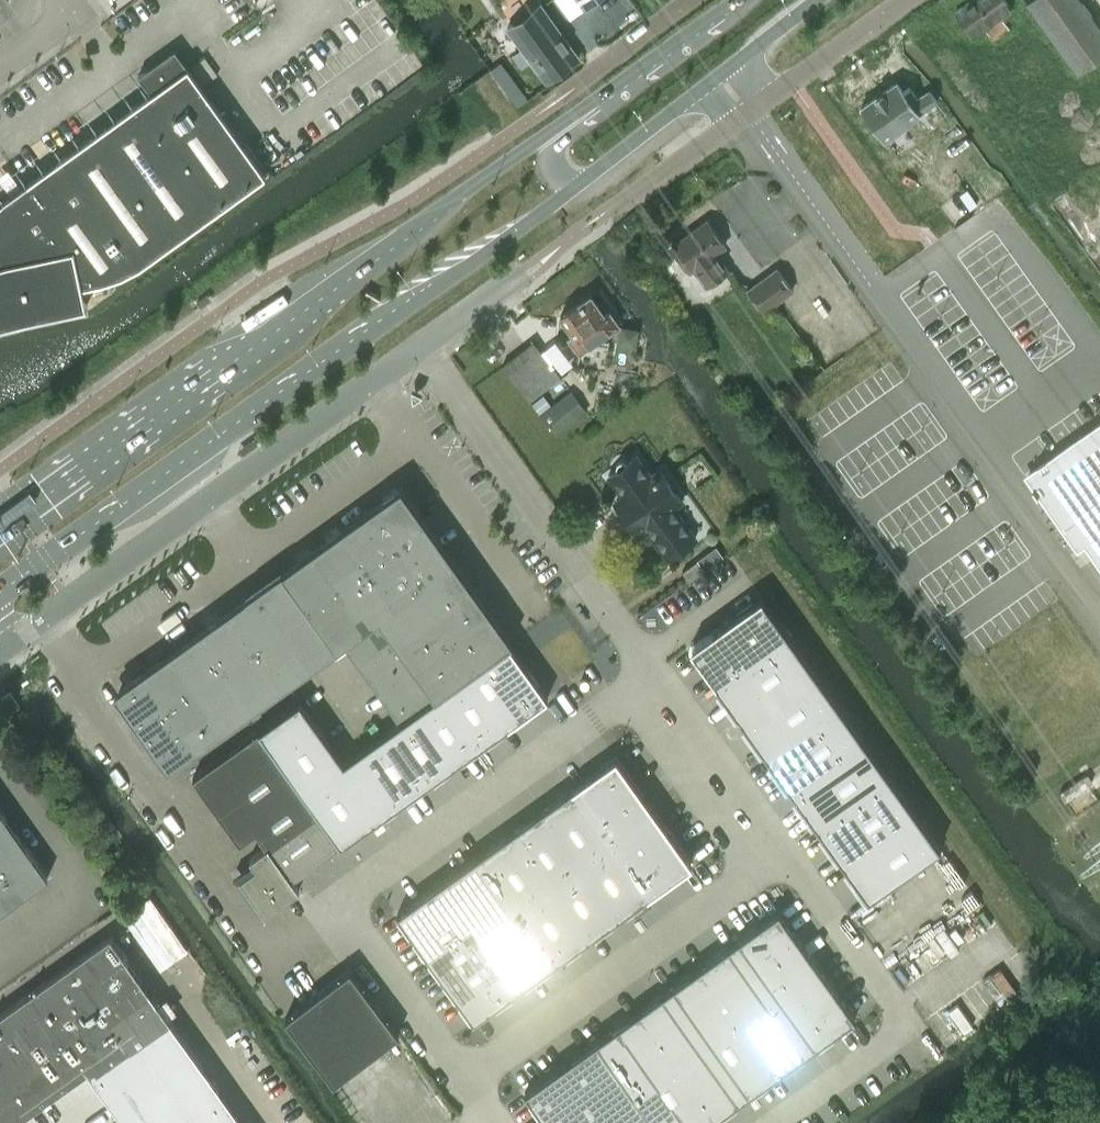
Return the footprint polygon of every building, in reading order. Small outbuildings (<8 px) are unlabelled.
[(585,10),(598,0),(577,0),(585,10)] [(978,0),(968,0),(955,9),(973,34),(984,26),(993,37),(1001,31),(978,0)] [(1001,31),(1009,26),(1000,14),(1011,6),(1007,0),(978,0),(1001,31)] [(1077,71),(1099,55),(1099,25),(1082,0),(1026,0),(1077,71)] [(513,70),(530,58),(546,80),(578,56),(540,3),(508,26),(516,38),(499,51),(513,70)] [(150,92),(3,198),(0,201),(0,324),(21,319),(87,304),(82,284),(102,279),(122,273),(140,263),(265,173),(187,65),(174,47),(138,74),(150,92)] [(205,56),(191,66),(192,67),(203,83),(217,73),(206,58),(205,56)] [(903,90),(896,80),(861,105),(885,138),(920,113),(919,112),(937,99),(929,89),(917,97),(909,86),(903,90)] [(694,266),(707,284),(728,269),(715,251),(725,244),(707,219),(672,245),(689,269),(694,266)] [(749,288),(764,308),(764,309),(793,289),(777,267),(749,288)] [(580,352),(607,332),(612,339),(618,334),(614,328),(619,324),(608,308),(603,312),(590,294),(578,303),(578,302),(560,315),(573,333),(568,336),(580,352)] [(502,365),(529,400),(560,375),(533,341),(502,365)] [(532,403),(540,412),(551,404),(543,394),(532,403)] [(560,397),(539,413),(556,435),(576,419),(560,397)] [(1034,473),(1049,495),(1042,501),(1076,549),(1077,550),(1083,545),(1084,545),(1093,558),(1099,568),(1099,426),(1044,466),(1034,473)] [(616,467),(617,468),(608,475),(623,496),(615,502),(619,507),(624,503),(628,509),(623,513),(636,530),(644,525),(667,557),(695,536),(672,504),(680,498),(659,470),(651,476),(636,454),(627,461),(626,460),(625,459),(624,458),(622,458),(621,458),(619,459),(618,459),(617,460),(616,461),(615,463),(615,464),(615,466),(616,467)] [(380,605),(448,557),(400,490),(118,691),(166,758),(281,675),(282,676),(345,631),(380,605)] [(716,545),(697,559),(704,569),(723,555),(716,545)] [(468,586),(448,557),(380,605),(401,634),(468,586)] [(696,560),(682,570),(689,580),(703,570),(696,560)] [(468,586),(401,634),(422,663),(489,615),(468,586)] [(738,713),(744,722),(763,749),(770,758),(789,785),(795,794),(814,820),(821,829),(840,856),(846,865),(865,892),(868,896),(914,863),(930,852),(940,845),(761,595),(760,596),(723,623),(722,622),(716,626),(717,627),(712,630),(690,646),(712,678),(718,686),(738,713)] [(401,634),(380,605),(345,631),(365,660),(401,634)] [(489,615),(422,663),(441,690),(508,642),(489,615)] [(386,688),(422,663),(401,634),(365,660),(386,688)] [(503,728),(513,721),(530,709),(547,696),(540,686),(528,670),(530,668),(526,663),(524,664),(509,643),(508,642),(479,663),(480,663),(442,690),(405,717),(343,761),(299,700),(260,728),(258,729),(340,843),(340,844),(353,836),(369,824),(380,816),(396,805),(406,797),(422,786),(433,778),(449,767),(460,759),(476,747),(487,740),(503,728)] [(441,690),(422,663),(386,688),(385,689),(405,717),(441,690)] [(10,712),(19,706),(9,691),(0,697),(10,712)] [(340,844),(340,843),(258,729),(192,776),(239,842),(256,830),(266,845),(250,856),(253,861),(233,875),(253,903),(257,900),(265,912),(299,888),(292,878),(340,844)] [(694,861),(616,754),(399,912),(476,1018),(694,861)] [(47,876),(0,810),(0,910),(47,876)] [(149,894),(136,904),(174,958),(188,948),(149,894)] [(979,900),(908,951),(964,1030),(993,1009),(1005,1027),(1048,996),(979,900)] [(136,904),(122,913),(161,967),(174,958),(136,904)] [(741,936),(733,941),(726,946),(710,958),(697,967),(691,972),(680,979),(667,989),(660,994),(650,1001),(637,1010),(630,1015),(619,1023),(606,1032),(600,1037),(584,1049),(559,1066),(543,1078),(525,1091),(548,1122),(706,1122),(713,1118),(726,1108),(737,1101),(744,1096),(757,1087),(767,1079),(774,1074),(787,1065),(803,1053),(810,1049),(817,1043),(828,1035),(855,1016),(839,995),(838,992),(830,982),(824,973),(807,949),(799,939),(793,931),(778,909),(751,928),(741,936)] [(31,990),(62,1033),(140,978),(109,935),(31,990)] [(334,1082),(399,1033),(350,968),(285,1017),(334,1082)] [(170,1020),(140,978),(62,1033),(87,1069),(87,1070),(91,1076),(136,1044),(170,1020)] [(87,1070),(87,1069),(62,1033),(31,990),(0,1013),(0,1037),(45,1100),(87,1070)] [(136,1044),(91,1076),(121,1118),(200,1062),(170,1020),(136,1044)] [(45,1100),(0,1037),(0,1122),(12,1122),(45,1100)] [(121,1118),(125,1122),(205,1122),(230,1105),(230,1104),(200,1062),(121,1118)] [(205,1122),(243,1122),(230,1105),(205,1122)]
